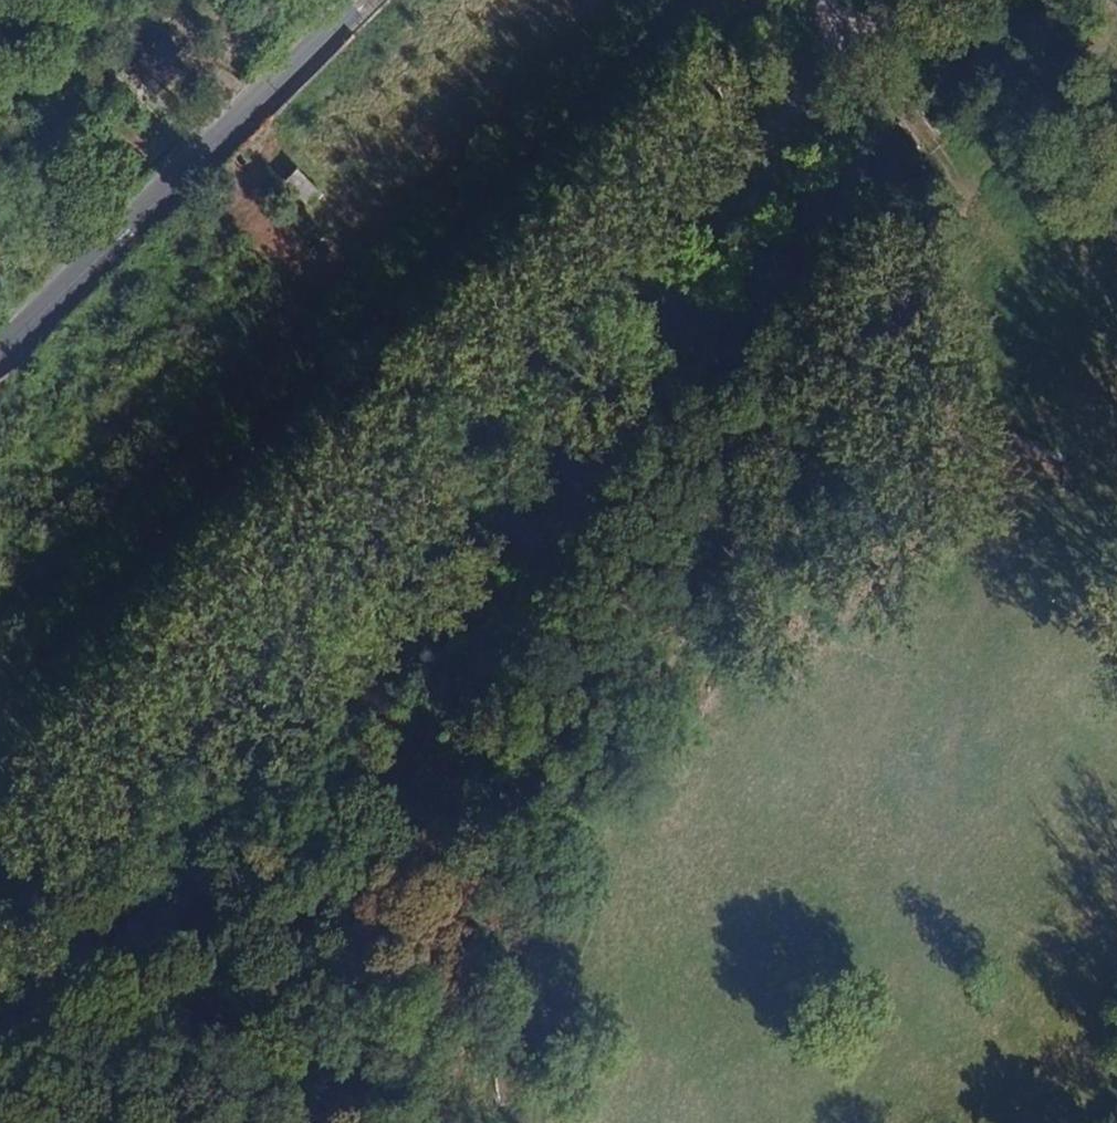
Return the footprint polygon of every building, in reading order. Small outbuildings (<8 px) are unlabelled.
[(302,174),(291,187),(316,212),(327,200),(302,174)]
